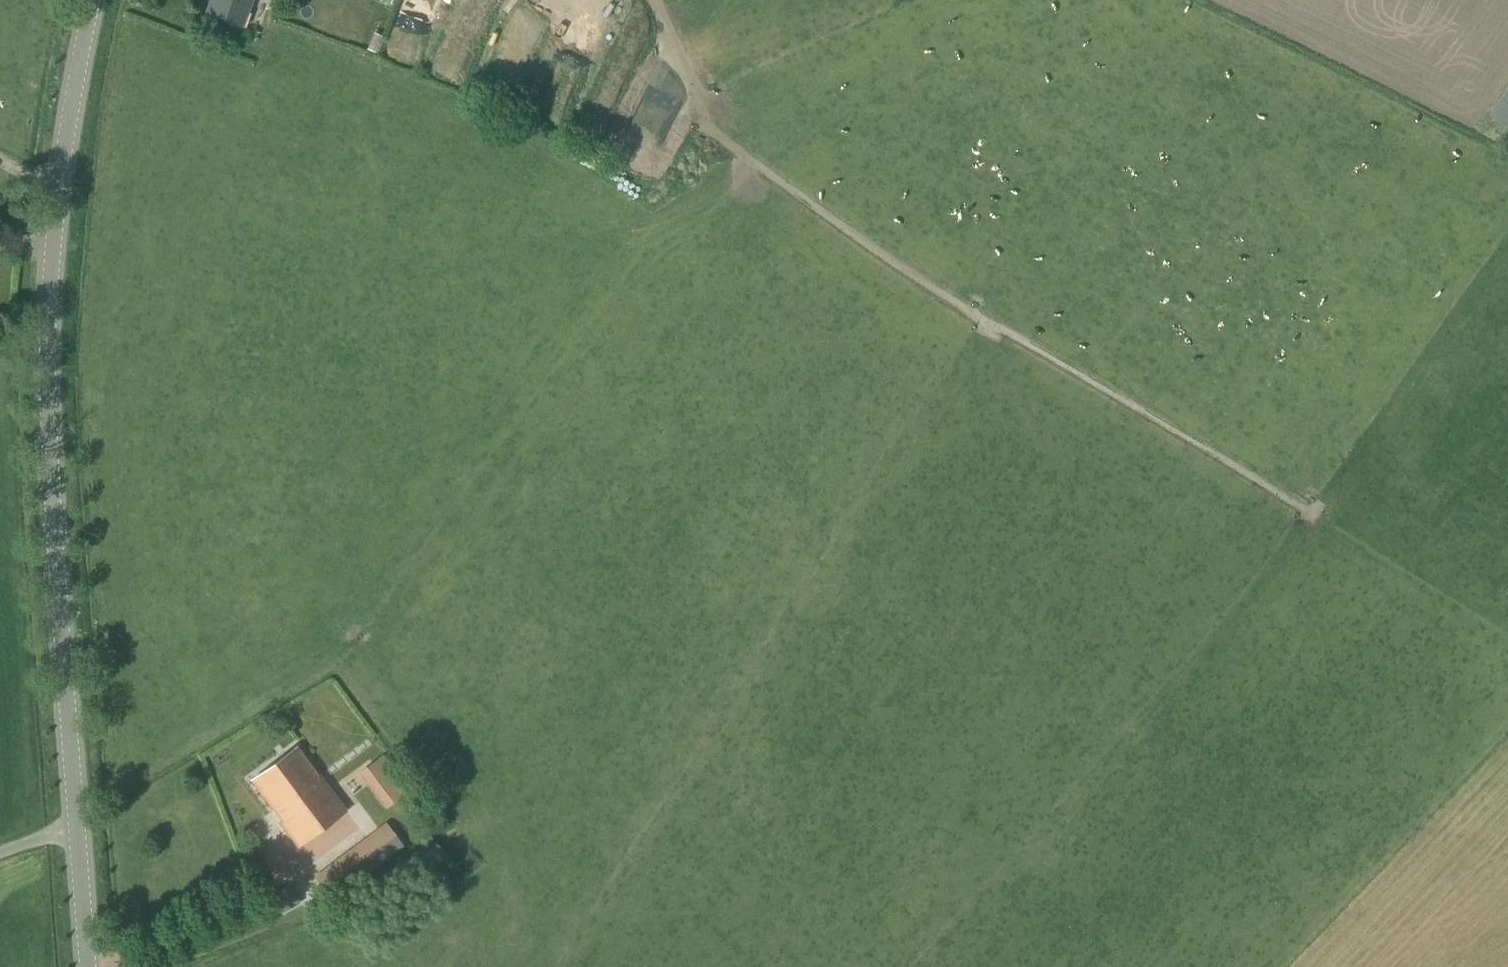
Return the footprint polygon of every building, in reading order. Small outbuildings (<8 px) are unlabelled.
[(206,13),(242,27),(253,0),(211,0),(206,13)] [(1490,116),(1507,129),(1507,90),(1490,116)] [(320,780),(297,748),(252,781),(283,822),(280,823),(298,848),(348,811),(323,778),(320,780)] [(393,806),(417,789),(390,751),(366,768),(393,806)] [(331,901),(404,848),(386,824),(314,877),(331,901)] [(377,915),(418,884),(402,862),(362,892),(377,915)]
